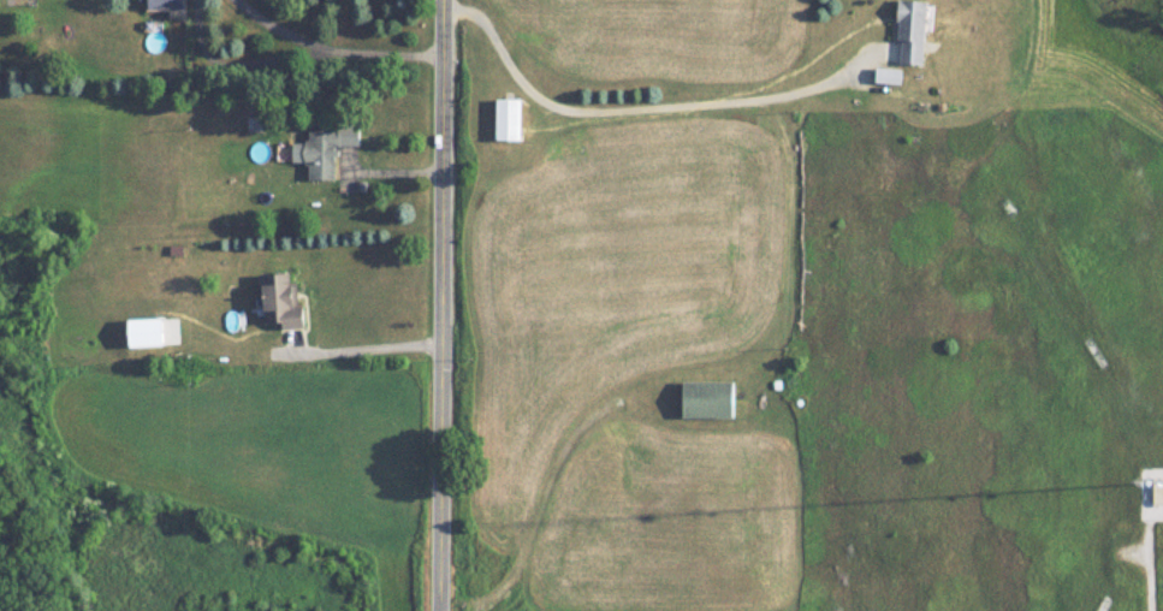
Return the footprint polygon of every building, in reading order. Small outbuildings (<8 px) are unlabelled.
[(148,10),(188,10),(187,0),(148,0),(148,10)] [(931,66),(931,2),(904,2),(904,66),(931,66)] [(523,101),(498,101),(498,142),(523,142),(523,101)] [(360,147),(360,127),(338,126),(338,132),(307,131),(307,180),(337,182),(337,147),(360,147)] [(303,327),(298,274),(261,277),(266,330),(303,327)] [(737,419),(737,382),(683,382),(683,419),(737,419)]
